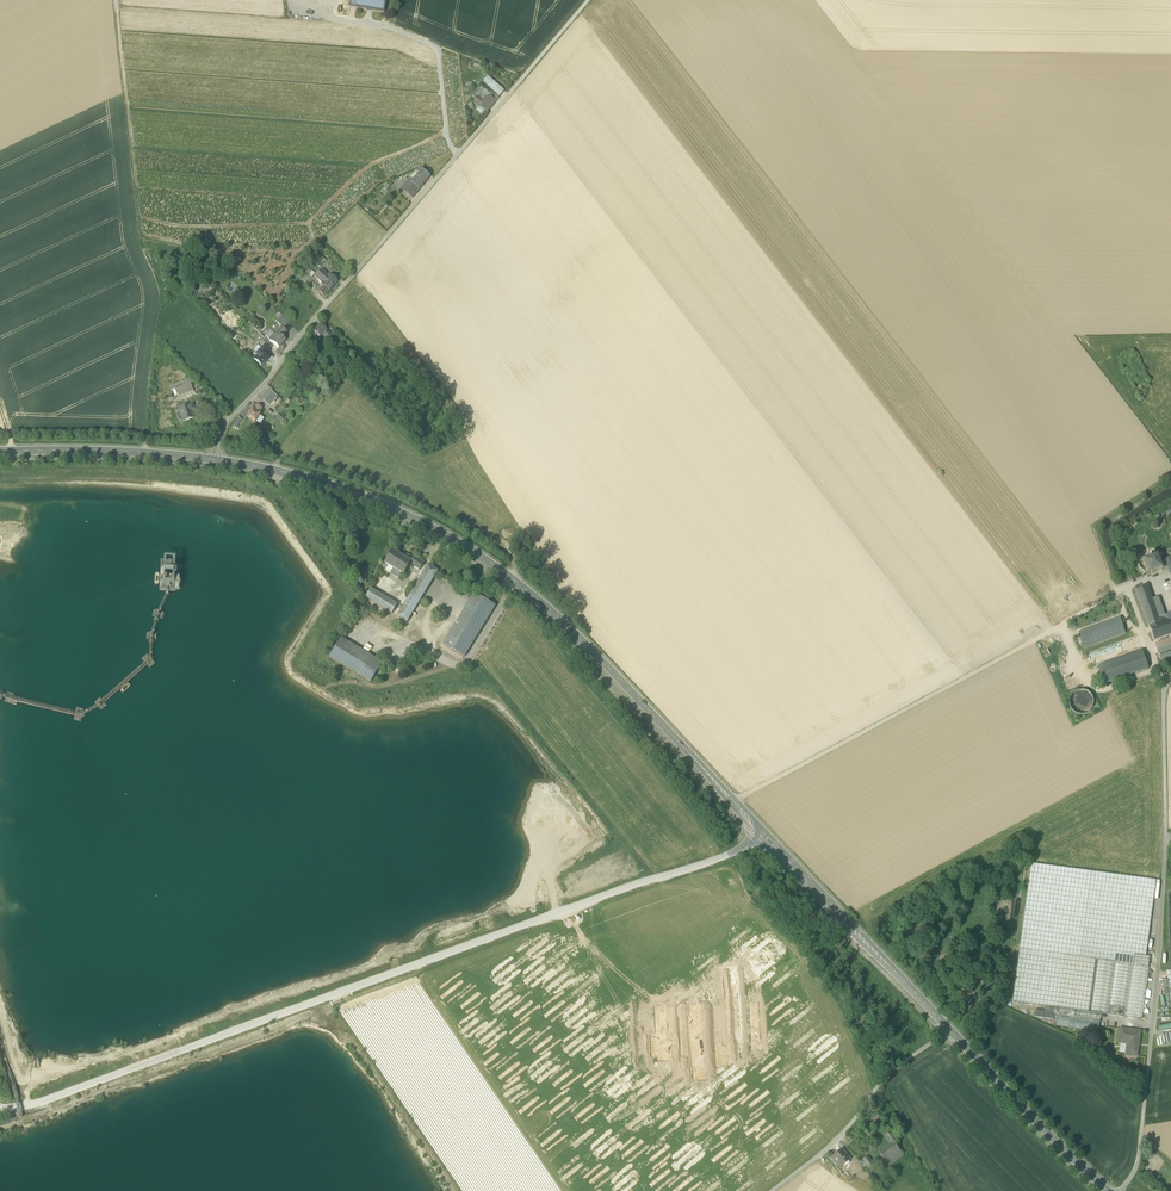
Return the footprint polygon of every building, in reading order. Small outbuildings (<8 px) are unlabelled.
[(349,7),(385,13),(387,0),(350,0),(349,7)] [(333,9),(333,12),(334,14),(336,16),(339,17),(341,17),(344,16),(346,15),(347,12),(347,10),(346,7),(344,5),(342,4),(339,4),(337,5),(335,7),(333,9)] [(488,77),(484,82),(500,97),(505,91),(488,77)] [(483,83),(478,89),(487,97),(488,95),(496,101),(499,97),(483,83)] [(487,97),(478,89),(473,95),(477,99),(474,102),(479,106),(487,97)] [(487,97),(479,106),(480,107),(485,111),(487,112),(496,101),(488,95),(487,97)] [(413,180),(415,181),(408,190),(415,196),(422,187),(432,175),(424,168),(422,169),(419,173),(413,180)] [(413,180),(419,173),(417,171),(411,177),(413,180)] [(403,186),(408,190),(415,181),(413,180),(411,177),(403,186)] [(313,262),(320,268),(326,261),(319,255),(313,262)] [(310,270),(305,275),(310,279),(315,274),(310,270)] [(318,293),(324,297),(328,292),(337,282),(329,275),(328,276),(321,270),(314,277),(321,284),(320,285),(323,287),(318,293)] [(305,285),(310,279),(305,275),(304,275),(300,280),(305,285)] [(281,327),(284,329),(289,323),(281,315),(275,321),(281,327)] [(320,338),(322,335),(326,331),(319,325),(313,332),(320,338)] [(271,342),(279,348),(285,341),(282,337),(287,332),(284,329),(281,327),(276,332),(274,334),(273,336),(272,335),(275,337),(271,342)] [(273,336),(274,334),(270,331),(265,337),(269,339),(272,335),(273,336)] [(333,337),(326,331),(322,335),(329,342),(333,337)] [(261,352),(265,356),(270,350),(265,345),(257,353),(259,355),(261,352)] [(254,359),(261,366),(268,359),(265,356),(261,352),(259,355),(254,359)] [(176,389),(179,397),(194,392),(191,384),(176,389)] [(270,405),(270,406),(274,401),(276,402),(276,401),(275,400),(278,397),(271,391),(263,400),(270,405)] [(179,409),(183,422),(193,419),(190,411),(194,410),(192,405),(179,409)] [(247,417),(254,422),(255,422),(259,415),(260,415),(258,413),(261,408),(256,405),(252,410),(251,409),(246,417),(247,417)] [(264,419),(259,415),(255,422),(260,425),(264,419)] [(233,427),(236,429),(242,420),(239,418),(233,427)] [(390,574),(399,579),(402,574),(404,575),(410,565),(411,561),(410,561),(393,550),(385,563),(389,566),(393,568),(390,574)] [(1148,575),(1163,570),(1161,562),(1158,555),(1152,557),(1152,556),(1150,555),(1149,556),(1148,557),(1149,558),(1143,560),(1148,575)] [(410,565),(420,571),(425,563),(414,556),(411,561),(410,565)] [(429,565),(413,591),(423,597),(439,571),(429,565)] [(1149,626),(1160,622),(1159,618),(1152,600),(1147,587),(1136,591),(1149,626)] [(366,598),(392,614),(398,604),(371,588),(366,598)] [(407,623),(423,597),(413,591),(397,617),(407,623)] [(444,645),(464,657),(496,606),(475,593),(444,645)] [(1152,600),(1159,618),(1165,616),(1158,598),(1152,600)] [(1048,624),(1046,619),(1048,618),(1046,613),(1035,619),(1040,628),(1048,624)] [(1165,616),(1159,618),(1160,622),(1170,619),(1170,614),(1165,616)] [(1084,648),(1125,633),(1120,618),(1078,633),(1084,648)] [(1160,622),(1149,626),(1154,642),(1170,636),(1170,619),(1160,622)] [(330,657),(371,682),(383,663),(341,638),(330,657)] [(1159,655),(1170,650),(1170,638),(1155,644),(1159,655)] [(1092,663),(1105,657),(1101,648),(1087,654),(1092,663)] [(1142,651),(1097,667),(1103,684),(1148,668),(1142,651)] [(1159,656),(1161,660),(1170,656),(1170,652),(1159,656)] [(1077,715),(1082,715),(1086,714),(1090,712),(1093,708),(1094,703),(1093,698),(1090,694),(1086,692),(1081,691),(1077,692),(1073,695),(1070,699),(1069,703),(1070,708),(1073,712),(1077,715)] [(1031,864),(1020,949),(1065,955),(1115,962),(1132,964),(1133,965),(1148,967),(1150,957),(1146,956),(1156,880),(1031,864)] [(1054,1008),(1058,1008),(1065,955),(1020,949),(1012,1002),(1045,1006),(1054,1008)] [(1101,1014),(1108,1015),(1115,962),(1065,955),(1058,1008),(1101,1014)] [(1108,1015),(1124,1017),(1132,964),(1115,962),(1108,1015)] [(1124,1017),(1126,1017),(1133,965),(1132,964),(1124,1017)] [(1148,967),(1133,965),(1126,1017),(1142,1020),(1149,967),(1148,967)] [(1100,1021),(1101,1014),(1058,1008),(1054,1008),(1054,1013),(1053,1015),(1057,1015),(1100,1021)] [(1054,1013),(1044,1012),(1036,1010),(1035,1017),(1053,1019),(1053,1015),(1054,1013)] [(1098,1032),(1100,1021),(1057,1015),(1056,1026),(1098,1032)] [(1126,1055),(1137,1056),(1140,1032),(1120,1029),(1118,1043),(1120,1043),(1127,1044),(1126,1054),(1126,1055)] [(1163,1045),(1170,1044),(1170,1034),(1162,1035),(1163,1045)] [(1118,1053),(1126,1054),(1127,1044),(1120,1043),(1118,1053)] [(867,1125),(871,1131),(883,1121),(878,1115),(867,1125)] [(879,1152),(885,1161),(899,1150),(893,1142),(897,1139),(890,1131),(884,1136),(889,1143),(879,1152)] [(832,1157),(841,1168),(851,1160),(842,1149),(832,1157)] [(869,1160),(864,1163),(862,1165),(866,1170),(868,1172),(871,1177),(875,1175),(878,1172),(875,1167),(869,1160)]
